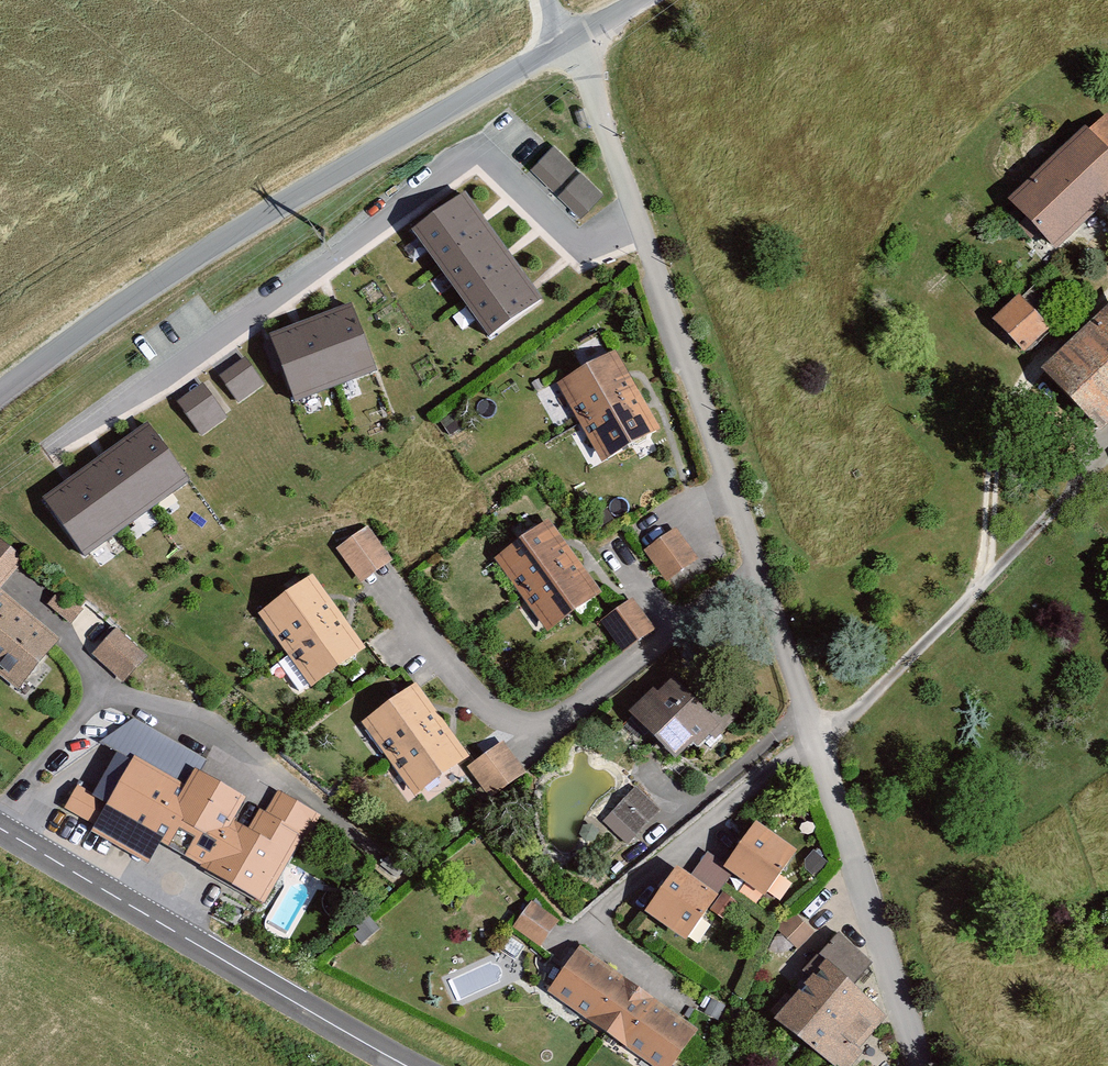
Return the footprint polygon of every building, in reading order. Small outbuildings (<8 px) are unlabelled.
[(1050,253),(1107,200),(1107,123),(1104,119),(1083,139),(1079,132),(1002,201),(1019,233),(1050,253)] [(575,168),(553,147),(530,170),(553,192),(575,168)] [(603,195),(580,174),(558,197),(580,219),(603,195)] [(540,298),(464,192),(413,229),(489,334),(540,298)] [(999,343),(1018,354),(1043,332),(1015,302),(989,325),(999,343)] [(352,304),(270,334),(294,399),(376,369),(352,304)] [(1092,438),(1107,423),(1107,305),(1033,376),(1092,438)] [(551,389),(595,467),(653,437),(611,357),(573,373),(551,389)] [(263,384),(244,358),(220,375),(238,401),(263,384)] [(226,417),(202,384),(178,401),(202,434),(226,417)] [(148,422),(44,498),(85,555),(189,479),(148,422)] [(489,565),(541,636),(596,595),(545,526),(511,546),(489,565)] [(333,554),(356,587),(388,565),(364,532),(333,554)] [(642,558),(664,588),(696,566),(674,535),(642,558)] [(18,565),(0,551),(0,587),(18,565)] [(305,694),(358,654),(307,580),(271,602),(252,620),(305,694)] [(12,697),(55,643),(0,600),(0,687),(12,697)] [(618,659),(651,635),(627,602),(594,626),(618,659)] [(86,660),(115,685),(140,655),(112,631),(86,660)] [(622,721),(667,766),(685,749),(689,753),(710,731),(666,688),(653,701),(647,695),(622,721)] [(409,800),(463,761),(411,690),(357,729),(409,800)] [(463,772),(485,803),(520,778),(498,747),(463,772)] [(156,854),(259,911),(311,816),(273,796),(262,816),(255,812),(244,832),(233,826),(257,781),(214,758),(196,791),(126,753),(123,758),(107,749),(76,804),(88,811),(75,835),(146,874),(156,854)] [(610,819),(632,839),(657,813),(635,793),(610,819)] [(711,902),(726,880),(757,901),(789,855),(748,827),(719,868),(703,858),(685,884),(711,902)] [(638,917),(677,946),(711,902),(685,884),(670,873),(648,896),(638,917)] [(508,932),(538,950),(553,925),(523,907),(508,932)] [(771,934),(797,956),(812,938),(787,916),(771,934)] [(815,1065),(847,1065),(882,1021),(846,996),(866,970),(832,936),(809,962),(816,967),(762,1031),(781,1049),(815,1065)] [(648,1065),(670,1065),(693,1034),(575,954),(546,996),(648,1065)]
